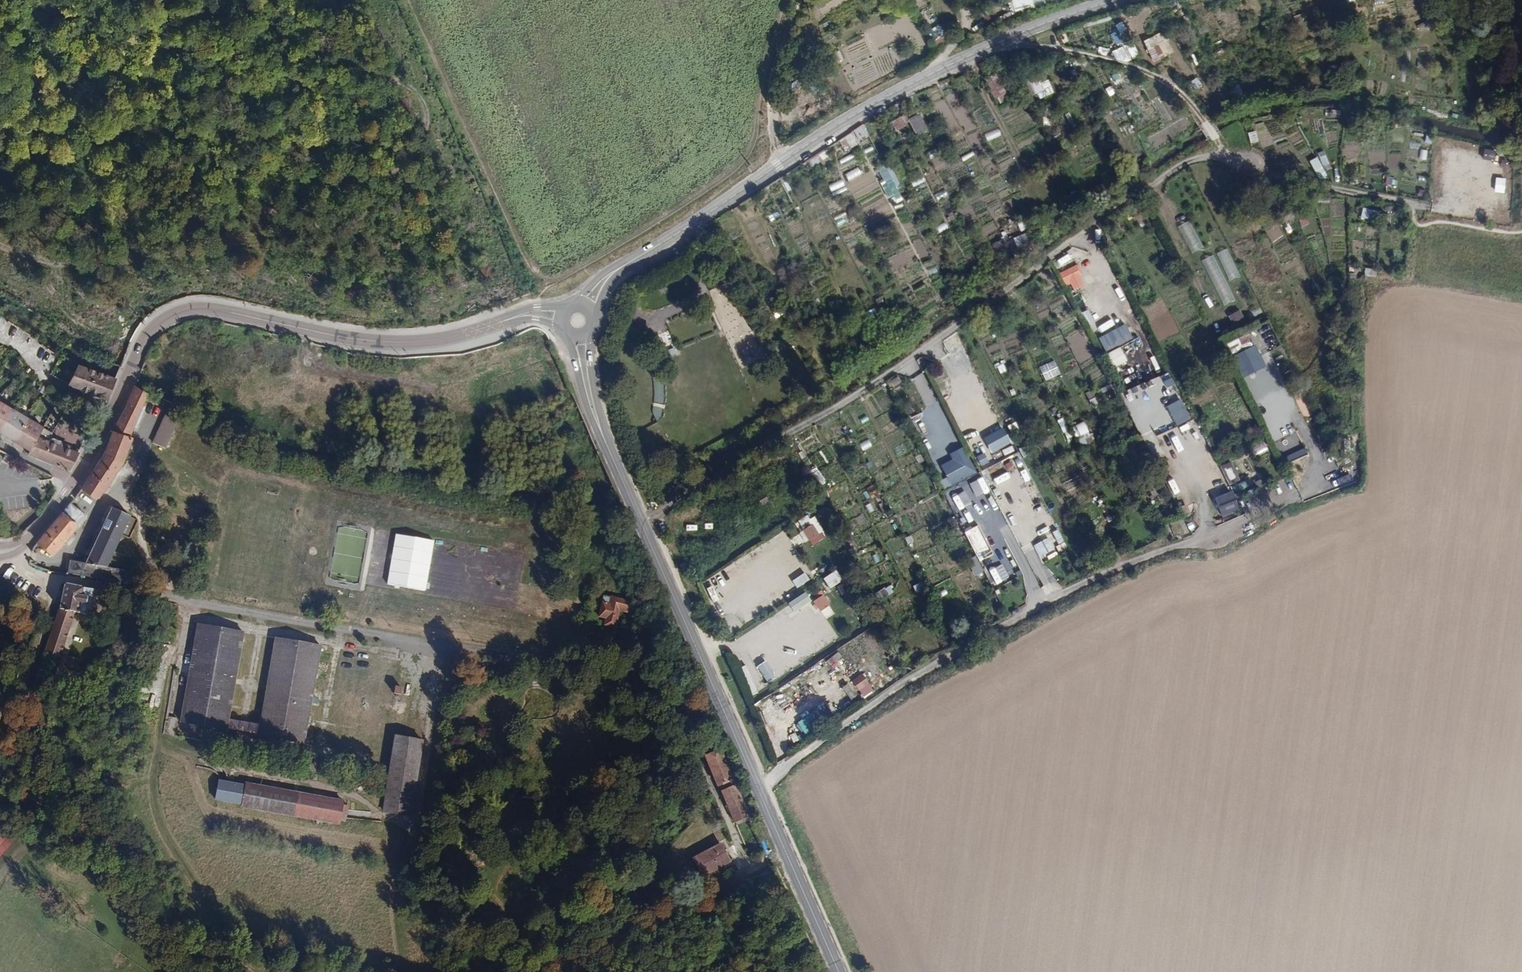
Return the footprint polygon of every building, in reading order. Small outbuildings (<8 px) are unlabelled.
[(1012,12),(1055,0),(1008,0),(1012,12)] [(930,32),(942,44),(950,36),(937,24),(930,32)] [(1112,45),(1119,43),(1116,31),(1109,33),(1112,45)] [(1148,49),(1153,59),(1156,58),(1157,60),(1164,57),(1157,44),(1148,49)] [(1095,54),(1104,56),(1106,48),(1096,47),(1095,54)] [(996,77),(987,82),(995,97),(996,97),(1000,104),(1007,100),(996,77)] [(1195,77),(1188,83),(1195,91),(1201,85),(1195,77)] [(1052,94),(1046,80),(1039,83),(1037,79),(1021,85),(1026,98),(1041,92),(1043,97),(1052,94)] [(1237,84),(1230,87),(1233,97),(1241,94),(1237,84)] [(892,123),(897,131),(906,125),(905,124),(910,122),(909,120),(906,115),(892,123)] [(918,115),(909,120),(910,122),(917,135),(926,130),(918,115)] [(1249,143),(1257,141),(1254,131),(1246,133),(1249,143)] [(831,146),(835,151),(843,146),(846,152),(857,144),(851,133),(831,146)] [(869,160),(877,155),(872,146),(864,150),(869,160)] [(1454,167),(1456,152),(1445,150),(1442,165),(1454,167)] [(1482,151),(1481,159),(1491,159),(1492,152),(1482,151)] [(1318,161),(1324,171),(1330,168),(1324,157),(1318,161)] [(1317,158),(1309,161),(1316,180),(1324,177),(1317,158)] [(890,166),(885,169),(892,181),(896,190),(899,193),(903,191),(890,166)] [(849,181),(863,174),(859,167),(845,174),(849,181)] [(881,171),(887,183),(892,181),(885,169),(881,171)] [(922,176),(912,181),(914,187),(925,182),(922,176)] [(828,185),(832,192),(846,185),(842,178),(828,185)] [(1492,192),(1502,193),(1504,179),(1494,178),(1492,192)] [(882,186),(887,195),(896,190),(892,181),(887,183),(882,186)] [(1291,189),(1283,193),(1289,204),(1297,200),(1291,189)] [(936,201),(946,196),(944,190),(933,195),(936,201)] [(1216,253),(1229,281),(1239,276),(1227,249),(1216,253)] [(1212,255),(1201,261),(1223,306),(1234,300),(1212,255)] [(1077,264),(1060,273),(1066,286),(1071,283),(1074,290),(1084,285),(1079,276),(1083,274),(1077,264)] [(804,284),(807,290),(813,287),(810,281),(804,284)] [(1102,286),(1087,294),(1090,300),(1105,292),(1102,286)] [(766,300),(774,314),(783,309),(776,295),(766,300)] [(1238,310),(1227,316),(1234,329),(1245,323),(1238,310)] [(1120,330),(1109,335),(1114,347),(1126,342),(1120,330)] [(988,353),(999,348),(993,335),(982,340),(988,353)] [(1228,357),(1250,347),(1245,335),(1223,345),(1228,357)] [(1256,344),(1233,356),(1244,378),(1267,367),(1256,344)] [(1284,380),(1293,376),(1279,347),(1270,352),(1284,380)] [(1118,348),(1104,354),(1111,369),(1125,362),(1118,348)] [(1038,367),(1044,382),(1060,376),(1053,361),(1038,367)] [(78,365),(68,384),(107,399),(115,379),(78,365)] [(1116,382),(1121,380),(1117,369),(1112,371),(1116,382)] [(1159,376),(1163,389),(1171,387),(1168,374),(1159,376)] [(892,389),(903,383),(899,376),(889,383),(892,389)] [(656,398),(664,398),(663,380),(655,380),(656,398)] [(105,452),(82,488),(99,499),(122,464),(119,463),(133,429),(136,430),(145,408),(142,407),(146,396),(159,402),(162,397),(149,390),(147,394),(134,386),(125,407),(113,431),(105,452)] [(1181,399),(1166,406),(1177,427),(1192,419),(1181,399)] [(30,450),(38,436),(44,427),(0,402),(0,433),(30,450)] [(956,413),(963,426),(976,419),(969,406),(956,413)] [(169,408),(153,443),(165,449),(181,414),(169,408)] [(988,411),(981,413),(985,426),(992,424),(988,411)] [(1061,418),(1056,421),(1065,440),(1071,437),(1061,418)] [(1083,422),(1071,428),(1076,438),(1088,432),(1083,422)] [(1004,427),(984,437),(992,453),(1012,443),(1004,427)] [(30,450),(28,454),(69,470),(78,452),(63,447),(61,440),(53,437),(50,438),(49,441),(39,437),(38,436),(30,450)] [(862,452),(869,449),(866,440),(858,442),(862,452)] [(1264,442),(1251,447),(1255,457),(1267,452),(1264,442)] [(953,460),(942,465),(952,485),(976,473),(963,447),(950,454),(953,460)] [(1299,449),(1290,453),(1292,459),(1302,456),(1299,449)] [(983,453),(975,457),(980,467),(988,463),(983,453)] [(1221,466),(1228,485),(1239,481),(1231,462),(1221,466)] [(35,467),(27,463),(23,472),(31,476),(35,467)] [(994,484),(1009,478),(1006,472),(992,478),(994,484)] [(1061,483),(1066,492),(1082,485),(1078,476),(1061,483)] [(1174,478),(1167,481),(1172,494),(1179,491),(1174,478)] [(867,489),(871,498),(880,493),(876,485),(867,489)] [(998,488),(990,491),(999,511),(1006,508),(998,488)] [(1215,497),(1224,517),(1240,510),(1232,490),(1215,497)] [(756,497),(762,507),(769,502),(763,493),(756,497)] [(70,504),(38,542),(53,555),(77,526),(75,524),(83,515),(70,504)] [(1187,505),(1178,507),(1180,517),(1189,515),(1187,505)] [(70,561),(67,574),(129,584),(131,571),(107,567),(129,518),(111,509),(86,564),(70,561)] [(803,531),(808,540),(817,535),(812,526),(803,531)] [(976,527),(964,533),(976,556),(988,550),(976,527)] [(1057,530),(1050,533),(1056,545),(1063,542),(1057,530)] [(436,542),(397,536),(388,586),(427,592),(436,542)] [(1039,558),(1054,550),(1047,538),(1033,545),(1039,558)] [(737,572),(746,566),(743,561),(734,567),(737,572)] [(888,562),(879,564),(881,572),(890,570),(888,562)] [(914,585),(917,593),(929,588),(926,580),(914,585)] [(65,586),(60,609),(45,652),(60,656),(74,612),(88,615),(93,590),(83,588),(66,585),(65,585),(65,586)] [(881,589),(883,597),(894,593),(892,586),(881,589)] [(716,608),(722,605),(715,591),(709,594),(716,608)] [(604,596),(599,617),(606,618),(605,625),(615,627),(619,610),(631,613),(633,603),(604,596)] [(814,602),(820,611),(829,605),(823,596),(814,602)] [(740,617),(742,623),(753,619),(751,613),(740,617)] [(624,621),(623,628),(637,631),(638,624),(624,621)] [(198,624),(181,722),(226,730),(243,632),(198,624)] [(275,638),(259,736),(304,743),(321,646),(275,638)] [(79,661),(63,656),(55,676),(72,682),(79,661)] [(119,670),(106,676),(112,687),(124,681),(119,670)] [(853,681),(859,690),(868,684),(862,675),(853,681)] [(849,683),(843,688),(850,700),(857,695),(849,683)] [(396,692),(404,694),(405,686),(397,685),(396,692)] [(808,735),(822,722),(812,711),(798,724),(808,735)] [(177,719),(166,717),(163,734),(174,736),(177,719)] [(395,736),(382,811),(410,815),(422,741),(395,736)] [(719,785),(735,821),(749,815),(720,750),(705,757),(718,786),(719,785)] [(246,784),(246,786),(219,781),(216,799),(243,804),(242,807),(339,824),(339,820),(345,821),(348,806),(342,805),(343,802),(246,784)] [(693,858),(702,876),(730,861),(721,844),(693,858)] [(772,870),(761,875),(766,887),(777,882),(772,870)] [(753,879),(758,891),(766,887),(761,875),(753,879)] [(753,879),(738,885),(744,897),(758,891),(753,879)]
